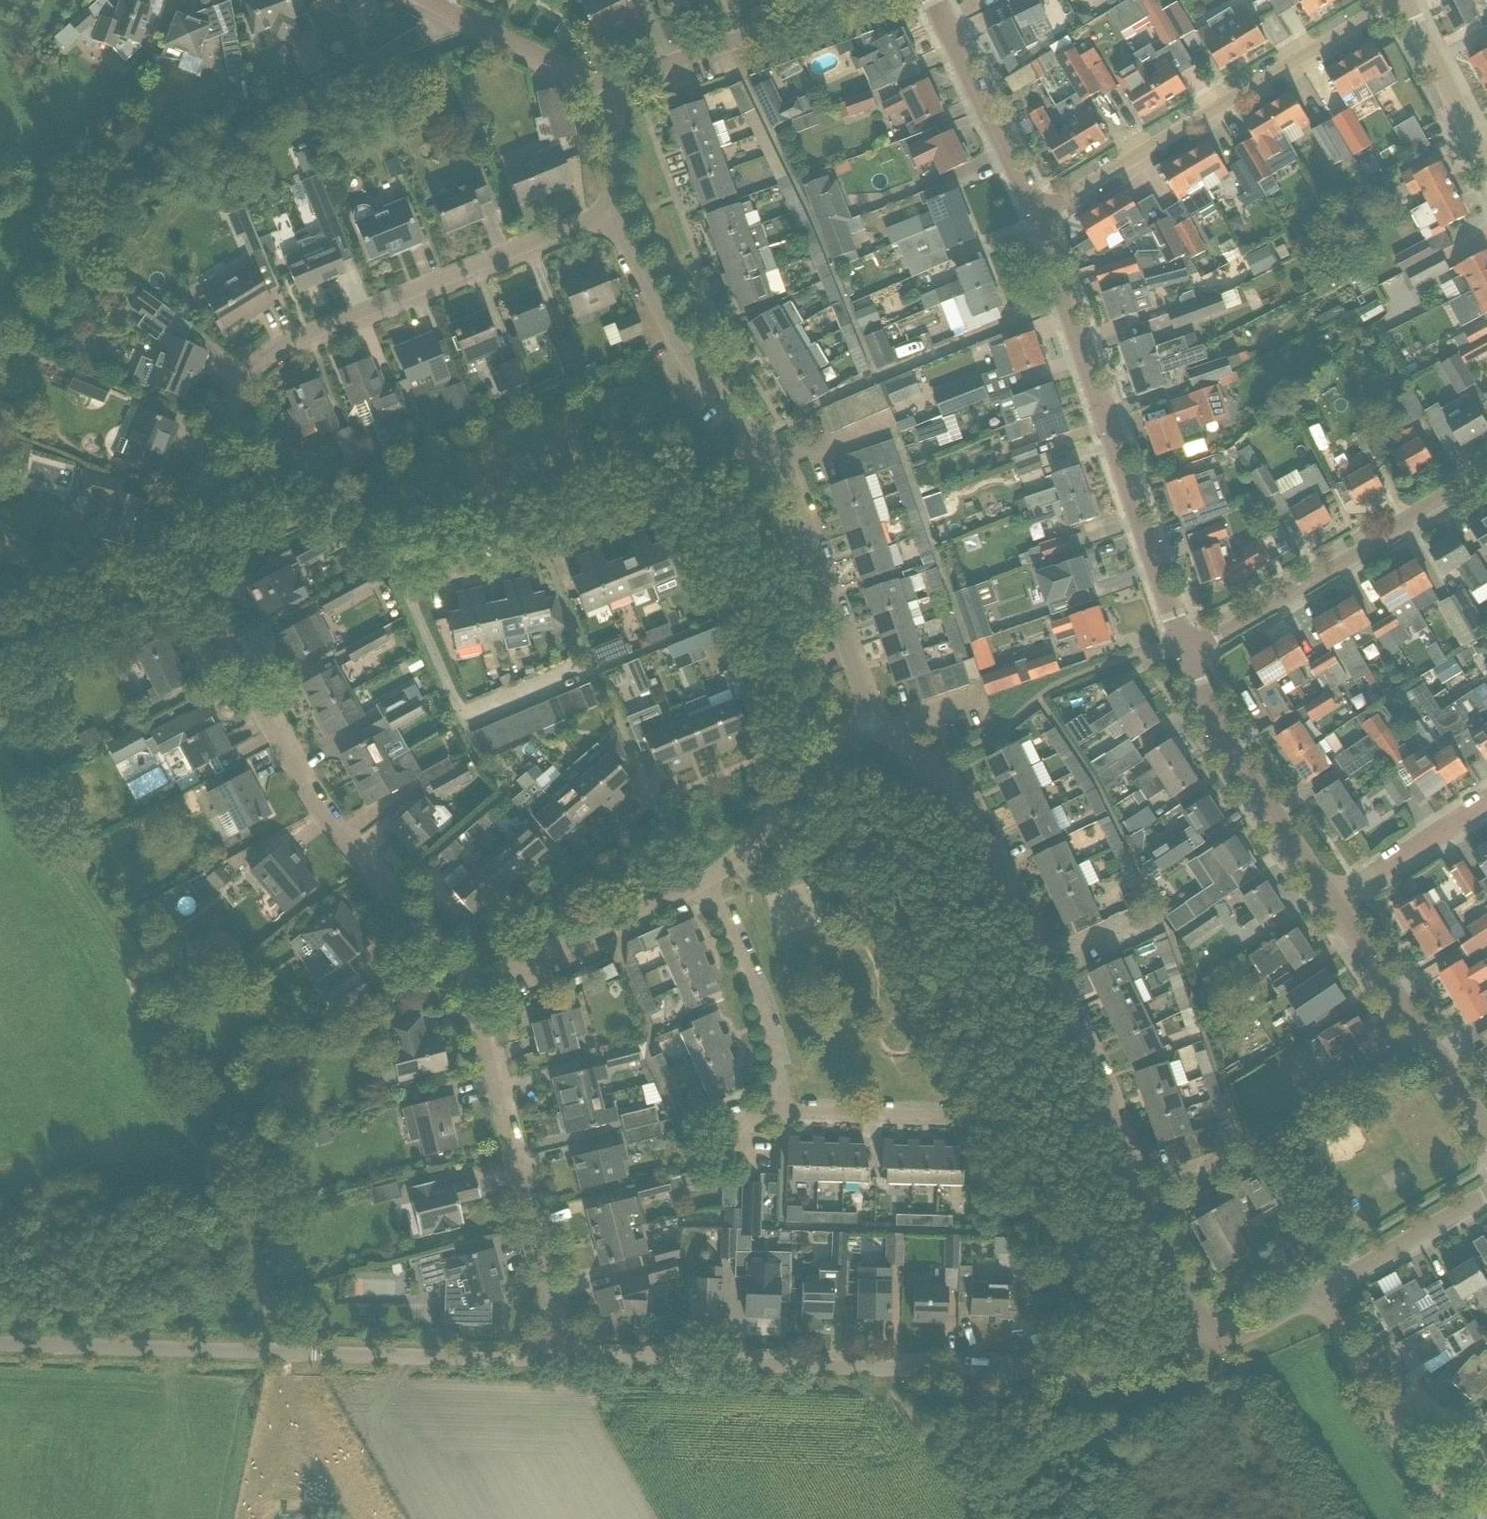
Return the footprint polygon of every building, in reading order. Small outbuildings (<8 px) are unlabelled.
[(144,27),(151,9),(128,0),(120,0),(115,14),(110,8),(101,16),(98,24),(85,10),(69,24),(54,38),(66,51),(80,37),(90,48),(96,42),(115,49),(119,37),(138,44),(144,27)] [(270,28),(274,19),(282,23),(287,36),(298,31),(294,19),(295,18),(288,0),(243,0),(250,17),(245,20),(251,35),(270,28)] [(357,22),(379,8),(374,0),(344,0),(357,22)] [(598,35),(618,25),(620,28),(641,18),(633,0),(576,0),(577,3),(583,4),(598,35)] [(1042,6),(1039,0),(1022,0),(1010,6),(1016,19),(1012,21),(1012,20),(988,31),(1002,60),(1020,51),(1038,42),(1031,26),(1048,18),(1042,6)] [(1165,10),(1158,0),(1129,0),(1112,10),(1124,30),(1133,25),(1129,19),(1130,16),(1144,8),(1167,47),(1180,40),(1179,39),(1162,11),(1165,10)] [(1293,7),(1300,2),(1308,15),(1332,1),(1331,0),(1289,0),(1293,7)] [(1483,0),(1451,0),(1442,5),(1456,32),(1480,20),(1472,6),(1483,0)] [(1177,3),(1165,10),(1162,11),(1179,39),(1193,31),(1177,3)] [(165,47),(160,58),(180,61),(183,54),(197,60),(203,42),(224,34),(220,25),(213,6),(186,17),(176,13),(164,47),(165,47)] [(1219,14),(1221,18),(1243,54),(1266,41),(1246,8),(1235,14),(1230,7),(1219,14)] [(1221,18),(1198,32),(1210,51),(1220,68),(1243,54),(1221,18)] [(911,45),(903,30),(893,36),(888,26),(872,32),(878,43),(869,48),(851,57),(858,70),(876,61),(883,77),(918,60),(916,57),(918,54),(917,52),(915,47),(913,45),(911,45)] [(398,38),(378,50),(382,63),(394,59),(426,47),(415,28),(398,38)] [(293,38),(307,76),(328,68),(313,31),(293,38)] [(243,70),(236,37),(221,40),(225,60),(227,73),(243,70)] [(851,41),(837,46),(841,55),(855,50),(851,41)] [(1486,41),(1480,45),(1484,52),(1470,59),(1484,85),(1486,83),(1486,41)] [(1350,58),(1365,82),(1374,96),(1398,82),(1374,43),(1350,58)] [(1151,46),(1135,55),(1139,61),(1142,67),(1163,103),(1186,89),(1178,76),(1176,72),(1166,55),(1159,59),(1158,57),(1156,54),(1151,46)] [(1079,94),(1083,101),(1084,101),(1101,91),(1076,48),(1058,59),(1079,94)] [(1365,82),(1350,58),(1326,72),(1345,104),(1355,98),(1351,91),(1365,82)] [(1139,61),(1115,75),(1120,84),(1130,99),(1140,116),(1163,103),(1142,67),(1139,61)] [(1091,69),(1106,94),(1118,87),(1103,62),(1091,69)] [(1005,79),(1014,94),(1040,79),(1031,64),(1005,79)] [(755,88),(774,128),(806,113),(799,98),(783,104),(772,80),(755,88)] [(941,104),(939,99),(937,98),(936,98),(928,81),(882,103),(888,117),(895,113),(909,107),(916,121),(907,125),(912,137),(938,127),(932,116),(943,111),(941,108),(942,107),(941,104)] [(743,115),(746,114),(746,113),(756,108),(742,82),(730,88),(743,115)] [(543,118),(549,116),(554,139),(574,135),(564,88),(538,93),(543,118)] [(878,107),(873,92),(846,102),(837,105),(842,119),(851,116),(878,107)] [(1292,93),(1267,108),(1282,132),(1284,131),(1297,123),(1301,131),(1311,125),(1292,93)] [(1069,128),(1068,128),(1082,151),(1106,137),(1084,101),(1083,101),(1079,94),(1057,108),(1069,128)] [(671,128),(675,138),(712,125),(704,102),(671,114),(676,127),(671,128)] [(746,113),(746,114),(756,135),(766,129),(756,108),(746,113)] [(1082,151),(1068,128),(1058,134),(1043,108),(1030,115),(1060,165),(1082,151)] [(1244,159),(1265,196),(1266,198),(1281,189),(1273,175),(1300,159),(1284,131),(1282,132),(1267,108),(1244,122),(1257,143),(1253,145),(1250,140),(1237,147),(1244,159)] [(1350,109),(1333,119),(1354,155),(1372,145),(1350,109)] [(805,117),(793,121),(798,133),(809,129),(805,117)] [(1313,131),(1334,166),(1346,160),(1361,186),(1369,182),(1354,155),(1351,157),(1330,120),(1313,131)] [(684,147),(688,159),(721,148),(733,144),(725,121),(713,125),(712,125),(675,138),(679,149),(684,147)] [(970,157),(964,145),(960,147),(953,131),(942,136),(938,127),(912,137),(899,142),(906,157),(908,156),(915,169),(935,160),(942,175),(968,162),(966,159),(970,157)] [(756,135),(767,156),(777,151),(766,129),(756,135)] [(1401,140),(1410,156),(1430,145),(1421,129),(1401,140)] [(1210,142),(1186,157),(1208,192),(1222,183),(1220,180),(1229,174),(1220,159),(1210,142)] [(688,174),(691,184),(729,171),(721,148),(688,159),(692,172),(688,174)] [(507,169),(520,203),(571,182),(557,149),(507,169)] [(307,150),(297,154),(305,173),(315,168),(307,150)] [(777,151),(767,156),(778,179),(788,175),(777,151)] [(1163,212),(1167,218),(1187,254),(1191,260),(1207,250),(1190,219),(1215,204),(1208,192),(1186,157),(1162,171),(1180,201),(1163,212)] [(1423,189),(1429,202),(1454,189),(1440,163),(1439,163),(1436,157),(1401,175),(1412,195),(1423,189)] [(1265,196),(1244,159),(1231,167),(1247,192),(1240,196),(1246,207),(1265,196)] [(1375,160),(1362,168),(1368,178),(1380,171),(1375,160)] [(848,161),(837,165),(840,174),(851,170),(848,161)] [(1373,182),(1381,195),(1401,184),(1393,170),(1373,182)] [(729,171),(691,184),(695,194),(699,193),(704,205),(737,194),(729,171)] [(457,182),(459,188),(431,199),(438,215),(446,233),(481,219),(476,206),(489,201),(481,182),(477,173),(457,182)] [(805,185),(824,231),(845,223),(845,222),(851,220),(836,182),(830,184),(827,176),(805,185)] [(781,190),(792,212),(802,207),(791,185),(781,190)] [(1429,228),(1434,237),(1439,234),(1446,231),(1444,227),(1467,215),(1454,189),(1429,202),(1410,212),(1420,232),(1429,228)] [(1128,191),(1103,206),(1119,231),(1118,232),(1124,242),(1140,233),(1138,230),(1147,224),(1128,191)] [(921,215),(886,229),(892,244),(896,243),(967,215),(966,214),(957,192),(946,196),(945,195),(941,196),(929,201),(933,212),(921,216),(921,215)] [(299,250),(283,257),(285,262),(298,294),(336,278),(336,277),(334,278),(333,274),(344,269),(341,262),(352,258),(346,242),(326,195),(309,202),(322,233),(318,235),(310,238),(310,237),(296,242),(299,250)] [(708,231),(711,241),(748,228),(744,215),(755,212),(751,202),(708,217),(712,230),(708,231)] [(367,205),(364,204),(361,205),(357,207),(354,210),(353,214),(353,217),(356,224),(363,240),(370,259),(400,247),(402,251),(420,244),(404,204),(375,216),(372,210),(371,207),(367,205)] [(1119,231),(1103,206),(1080,220),(1098,252),(1108,246),(1105,240),(1118,232),(1119,231)] [(792,212),(803,234),(812,229),(802,207),(792,212)] [(967,215),(896,243),(905,265),(907,264),(945,249),(945,251),(950,249),(950,248),(960,244),(961,245),(964,244),(964,243),(975,238),(966,216),(967,215)] [(1187,254),(1167,218),(1150,228),(1171,263),(1187,254)] [(845,223),(824,231),(834,259),(856,251),(845,223)] [(720,250),(724,262),(756,251),(756,252),(771,247),(763,224),(749,229),(748,228),(711,241),(715,252),(720,250)] [(803,234),(812,256),(822,252),(812,229),(803,234)] [(1337,241),(1354,270),(1362,266),(1345,236),(1337,241)] [(1221,261),(1224,267),(1244,256),(1233,237),(1220,245),(1227,258),(1221,261)] [(1403,273),(1406,271),(1441,252),(1434,237),(1395,256),(1403,273)] [(1272,264),(1277,262),(1270,247),(1265,250),(1264,248),(1246,257),(1254,275),(1273,267),(1272,264)] [(945,249),(907,264),(913,277),(950,261),(945,251),(945,249)] [(247,265),(203,293),(213,310),(224,327),(252,310),(255,315),(272,304),(267,296),(279,288),(263,251),(249,257),(253,266),(249,268),(247,265)] [(724,277),(728,287),(764,274),(756,252),(756,251),(724,262),(729,275),(724,277)] [(1474,289),(1486,283),(1486,252),(1486,251),(1454,268),(1459,277),(1453,280),(1461,297),(1474,289)] [(812,256),(822,281),(832,277),(822,252),(812,256)] [(1406,271),(1415,288),(1432,280),(1450,270),(1444,259),(1441,252),(1406,271)] [(1096,270),(1100,283),(1140,270),(1136,257),(1096,270)] [(941,304),(952,300),(952,299),(992,283),(984,260),(972,264),(972,263),(956,269),(961,281),(936,290),(941,304)] [(1151,293),(1149,289),(1190,279),(1188,269),(1185,260),(1143,270),(1145,279),(1123,287),(1104,293),(1113,321),(1132,315),(1138,313),(1140,312),(1135,299),(1151,293)] [(1356,297),(1362,307),(1378,297),(1361,267),(1351,273),(1363,294),(1356,297)] [(613,302),(606,284),(600,270),(592,274),(590,269),(561,281),(576,317),(613,302)] [(764,274),(728,287),(731,297),(736,296),(740,308),(759,302),(772,297),(764,274)] [(822,281),(832,305),(842,301),(832,277),(822,281)] [(952,299),(952,300),(965,333),(981,327),(977,316),(1002,307),(993,284),(993,282),(992,283),(952,299)] [(1474,289),(1482,303),(1475,307),(1480,317),(1486,313),(1486,283),(1474,289)] [(130,309),(141,317),(144,313),(145,315),(137,327),(163,345),(156,362),(141,357),(131,382),(147,388),(148,385),(182,398),(191,375),(197,376),(200,368),(203,370),(205,364),(202,363),(204,359),(207,360),(209,355),(206,354),(207,352),(184,343),(191,325),(142,290),(130,309)] [(508,337),(513,351),(523,347),(521,341),(550,329),(535,292),(505,304),(517,334),(508,337)] [(1222,295),(1199,303),(1204,318),(1227,309),(1222,295)] [(753,340),(758,349),(793,329),(803,322),(791,301),(750,325),(757,337),(753,340)] [(832,305),(841,327),(851,323),(842,301),(832,305)] [(874,305),(856,312),(861,326),(862,327),(880,319),(874,305)] [(451,326),(459,344),(466,363),(499,350),(484,312),(451,326)] [(614,323),(622,343),(644,334),(636,314),(614,323)] [(1472,346),(1486,338),(1486,326),(1484,321),(1464,332),(1472,346)] [(841,327),(850,350),(860,346),(851,323),(841,327)] [(769,356),(775,367),(805,349),(793,329),(758,349),(764,359),(769,356)] [(865,337),(871,350),(878,368),(896,361),(883,330),(865,337)] [(1326,332),(1317,336),(1320,343),(1329,339),(1326,332)] [(993,347),(995,352),(1004,377),(1045,364),(1043,359),(1047,358),(1046,354),(1045,350),(1042,346),(1039,347),(1035,333),(993,347)] [(435,384),(442,381),(448,379),(443,365),(438,353),(430,334),(395,349),(408,382),(430,373),(435,384)] [(1140,338),(1121,344),(1129,370),(1189,350),(1184,337),(1156,347),(1152,334),(1147,336),(1140,338)] [(553,345),(561,366),(582,359),(573,337),(553,345)] [(1459,354),(1465,363),(1486,351),(1486,338),(1472,346),(1459,354)] [(777,381),(783,389),(817,369),(818,371),(829,364),(817,343),(805,350),(805,349),(775,367),(782,378),(777,381)] [(1189,350),(1129,370),(1138,396),(1157,390),(1164,387),(1160,375),(1164,373),(1165,373),(1193,364),(1208,359),(1203,345),(1189,350)] [(860,346),(850,350),(860,374),(870,370),(860,346)] [(1234,374),(1233,372),(1244,368),(1239,354),(1228,358),(1188,371),(1194,388),(1234,374)] [(1465,363),(1459,354),(1441,365),(1459,395),(1477,384),(1465,363)] [(528,398),(531,397),(525,381),(527,380),(518,358),(489,370),(499,393),(522,384),(528,398)] [(339,371),(347,390),(352,405),(365,399),(375,424),(407,411),(395,383),(384,388),(382,381),(378,382),(369,359),(339,371)] [(525,381),(531,397),(532,399),(568,383),(569,384),(589,376),(582,359),(561,366),(565,375),(531,389),(527,380),(525,381)] [(470,404),(452,361),(443,365),(448,379),(442,381),(445,388),(444,389),(453,411),(470,404)] [(817,369),(783,389),(789,400),(793,397),(800,409),(830,391),(818,371),(817,369)] [(93,396),(107,402),(112,388),(114,389),(114,387),(79,373),(79,374),(81,375),(75,390),(93,397),(93,396)] [(904,375),(880,385),(889,407),(893,404),(893,405),(913,397),(904,375)] [(935,396),(943,416),(990,397),(982,377),(935,396)] [(294,409),(289,411),(297,430),(317,422),(322,435),(338,429),(318,380),(287,392),(294,409)] [(1060,407),(1052,384),(1041,388),(1041,387),(1037,389),(1037,390),(1014,398),(1014,399),(1015,399),(1018,408),(1003,414),(1007,427),(1033,418),(1061,408),(1061,407),(1060,407)] [(880,385),(867,390),(877,414),(890,408),(889,407),(880,385)] [(1225,408),(1218,386),(1168,403),(1173,416),(1148,425),(1158,455),(1183,447),(1187,457),(1207,450),(1204,439),(1199,440),(1193,421),(1200,419),(1203,426),(1229,417),(1225,408)] [(867,390),(857,394),(867,418),(877,414),(867,390)] [(1414,390),(1394,400),(1407,426),(1427,416),(1425,413),(1414,390)] [(857,394),(846,399),(855,423),(867,418),(857,394)] [(1425,413),(1427,416),(1434,432),(1448,424),(1451,429),(1462,446),(1486,431),(1486,423),(1481,412),(1476,404),(1475,405),(1469,394),(1457,401),(1464,412),(1447,422),(1438,405),(1425,413)] [(846,399),(834,404),(844,428),(855,423),(846,399)] [(117,457),(137,465),(156,473),(169,439),(171,440),(177,425),(165,421),(169,410),(147,401),(140,419),(139,419),(138,419),(137,420),(136,420),(136,421),(128,441),(124,440),(117,457)] [(844,428),(834,404),(823,408),(833,432),(844,428)] [(1033,418),(1007,427),(1006,427),(1011,442),(1024,438),(1024,436),(1038,431),(1041,442),(1058,437),(1057,436),(1068,432),(1061,409),(1062,409),(1061,408),(1033,418)] [(913,416),(897,423),(901,432),(917,426),(913,416)] [(268,426),(264,429),(273,440),(277,445),(292,433),(279,417),(268,426)] [(944,422),(916,431),(920,441),(937,436),(940,446),(950,442),(944,422)] [(1409,444),(1392,454),(1406,478),(1435,462),(1425,445),(1421,438),(1420,438),(1413,426),(1402,433),(1409,444)] [(335,434),(344,456),(347,469),(366,466),(359,449),(350,428),(335,434)] [(1355,438),(1362,451),(1367,461),(1380,455),(1368,431),(1355,438)] [(893,440),(881,444),(889,468),(892,467),(901,464),(893,440)] [(881,444),(870,448),(878,471),(889,468),(881,444)] [(1013,454),(1016,464),(1040,455),(1036,445),(1013,454)] [(870,448),(858,452),(866,475),(878,471),(870,448)] [(858,452),(847,455),(855,479),(865,476),(866,475),(858,452)] [(1344,481),(1343,481),(1347,488),(1357,506),(1385,490),(1376,472),(1371,465),(1356,474),(1344,453),(1334,459),(1339,467),(1337,468),(1344,481)] [(835,459),(843,484),(855,479),(847,455),(835,459)] [(1040,455),(1016,464),(1021,476),(1044,467),(1040,455)] [(911,487),(903,463),(901,464),(892,467),(900,490),(911,487)] [(1282,496),(1304,536),(1320,527),(1321,528),(1325,527),(1328,526),(1331,523),(1330,521),(1333,519),(1319,496),(1331,490),(1316,464),(1299,473),(1304,483),(1282,496)] [(1021,515),(1025,514),(1025,513),(1088,492),(1080,466),(1061,472),(1053,475),(1058,488),(1054,489),(1026,498),(1017,502),(1021,515)] [(1251,474),(1266,500),(1280,492),(1265,466),(1251,474)] [(1168,485),(1179,516),(1197,510),(1202,525),(1232,512),(1227,499),(1218,502),(1211,482),(1218,480),(1214,470),(1168,485)] [(873,500),(865,476),(855,479),(843,484),(832,488),(840,511),(873,500)] [(919,510),(911,487),(900,490),(907,513),(919,510)] [(1025,513),(1025,514),(1030,527),(1064,516),(1064,515),(1067,514),(1071,526),(1097,517),(1088,492),(1025,513)] [(880,523),(873,500),(840,511),(847,534),(880,523)] [(1266,504),(1257,509),(1263,521),(1273,515),(1266,504)] [(926,533),(919,510),(907,513),(915,536),(926,533)] [(1482,520),(1479,517),(1471,522),(1471,527),(1469,528),(1486,556),(1486,517),(1482,520)] [(888,546),(880,523),(847,534),(855,557),(888,546)] [(1202,584),(1227,576),(1230,575),(1228,570),(1238,567),(1234,555),(1228,537),(1229,537),(1224,523),(1205,530),(1210,547),(1192,553),(1202,584)] [(643,531),(632,536),(652,586),(675,577),(674,575),(688,568),(675,537),(661,543),(650,548),(643,531)] [(935,556),(926,533),(915,536),(923,560),(934,557),(935,556)] [(292,551),(299,565),(328,550),(321,536),(292,551)] [(627,557),(615,562),(629,595),(652,586),(632,536),(620,540),(627,557)] [(1445,574),(1456,567),(1471,592),(1486,583),(1486,572),(1476,554),(1470,557),(1457,536),(1431,551),(1445,574)] [(1029,550),(1030,551),(1034,564),(1046,560),(1069,553),(1064,539),(1029,550)] [(1230,575),(1227,576),(1231,584),(1271,561),(1259,541),(1234,555),(1238,567),(1228,570),(1230,575)] [(896,569),(888,546),(855,557),(863,580),(896,569)] [(599,549),(587,554),(608,604),(629,595),(615,562),(606,565),(599,549)] [(608,604),(587,554),(576,559),(582,575),(571,579),(585,613),(608,604)] [(1091,584),(1096,583),(1091,569),(1086,570),(1082,558),(1038,573),(1048,602),(1092,587),(1091,584)] [(1416,560),(1396,572),(1420,612),(1439,600),(1431,586),(1432,586),(1416,560)] [(306,598),(296,580),(289,566),(248,588),(263,616),(285,605),(287,608),(290,606),(290,607),(306,598)] [(928,573),(935,594),(946,590),(939,569),(928,573)] [(318,600),(325,615),(384,582),(372,571),(318,600)] [(1429,627),(1420,612),(1396,572),(1375,585),(1386,602),(1390,610),(1394,616),(1383,623),(1397,646),(1411,638),(1406,630),(1413,626),(1417,634),(1429,627)] [(527,578),(515,581),(527,634),(528,633),(549,629),(550,633),(568,630),(554,598),(544,600),(543,593),(531,596),(527,578)] [(866,592),(874,615),(908,603),(908,605),(920,601),(912,578),(900,582),(900,580),(866,592)] [(495,604),(503,639),(504,639),(506,651),(531,645),(528,633),(527,634),(515,581),(503,584),(507,601),(495,604)] [(954,594),(971,643),(993,635),(976,586),(954,594)] [(480,644),(503,639),(495,604),(484,606),(480,588),(468,591),(480,644)] [(935,594),(943,617),(954,613),(946,590),(935,594)] [(456,649),(480,644),(468,591),(456,594),(460,611),(448,614),(456,649)] [(1452,599),(1477,640),(1477,641),(1486,635),(1486,627),(1466,591),(1452,599)] [(1354,597),(1333,610),(1357,650),(1358,649),(1377,638),(1378,639),(1385,652),(1397,646),(1383,623),(1373,628),(1354,597)] [(1477,640),(1452,599),(1439,606),(1462,648),(1477,640)] [(874,615),(882,638),(915,626),(908,605),(908,603),(874,615)] [(1113,634),(1109,622),(1104,624),(1099,608),(1080,614),(1055,623),(1052,624),(1056,635),(1057,635),(1059,642),(1079,635),(1083,649),(1110,640),(1108,636),(1113,634)] [(1357,650),(1333,610),(1313,622),(1329,648),(1334,644),(1338,652),(1337,652),(1355,682),(1371,672),(1358,649),(1357,650)] [(275,637),(289,664),(333,639),(319,613),(275,637)] [(943,617),(950,640),(962,636),(954,613),(943,617)] [(667,624),(644,633),(649,646),(672,636),(667,624)] [(720,626),(683,641),(688,654),(725,639),(720,626)] [(882,638),(890,661),(923,649),(915,626),(882,638)] [(344,648),(351,662),(388,641),(381,628),(344,648)] [(1292,635),(1272,647),(1288,674),(1296,688),(1307,682),(1299,668),(1308,662),(1292,635)] [(153,687),(145,691),(151,701),(179,688),(197,678),(187,660),(178,665),(163,636),(145,645),(134,650),(153,687)] [(950,640),(958,663),(963,661),(969,659),(962,636),(950,640)] [(590,650),(597,667),(627,655),(620,637),(590,650)] [(972,645),(976,659),(977,659),(981,672),(998,666),(988,639),(972,645)] [(688,654),(683,641),(668,647),(673,660),(688,654)] [(1288,674),(1272,647),(1251,660),(1265,682),(1253,689),(1275,725),(1296,712),(1278,680),(1288,674)] [(916,677),(928,673),(931,672),(923,649),(890,661),(897,684),(904,681),(916,677)] [(1331,651),(1320,658),(1337,687),(1349,680),(1331,651)] [(1441,651),(1431,657),(1437,665),(1447,660),(1441,651)] [(982,677),(983,678),(989,695),(1060,670),(1054,654),(1031,662),(1029,658),(1003,667),(1004,669),(982,677)] [(483,658),(473,659),(478,688),(488,686),(483,658)] [(1337,687),(1320,658),(1309,665),(1315,674),(1326,692),(1328,691),(1328,692),(1337,687)] [(626,664),(639,694),(650,689),(637,659),(626,664)] [(963,661),(970,682),(983,678),(982,677),(981,672),(977,659),(976,659),(970,661),(969,659),(963,661)] [(958,663),(951,665),(959,688),(971,684),(970,682),(963,661),(958,663)] [(951,665),(940,669),(948,692),(959,688),(951,665)] [(733,700),(711,709),(710,709),(727,751),(737,747),(732,735),(746,730),(737,707),(750,701),(736,667),(722,673),(733,700)] [(1433,667),(1421,675),(1434,695),(1447,686),(1433,667)] [(301,686),(314,711),(349,692),(336,668),(318,676),(301,686)] [(940,669),(931,672),(928,673),(935,696),(948,692),(940,669)] [(509,673),(499,677),(503,686),(513,682),(509,673)] [(928,673),(916,677),(925,700),(935,696),(928,673)] [(916,677),(904,681),(912,704),(925,700),(916,677)] [(1385,696),(1376,680),(1369,684),(1378,700),(1385,696)] [(1108,728),(1146,702),(1133,681),(1108,698),(1116,709),(1090,726),(1082,714),(1066,725),(1080,746),(1108,728)] [(1448,743),(1458,736),(1442,711),(1424,684),(1414,691),(1448,743)] [(578,688),(566,693),(575,715),(587,710),(578,688)] [(403,689),(373,706),(381,719),(383,717),(410,703),(411,703),(403,689)] [(1486,708),(1485,707),(1482,703),(1474,690),(1454,703),(1454,704),(1442,711),(1458,736),(1467,730),(1470,735),(1486,760),(1486,759),(1486,710),(1486,708)] [(1336,705),(1328,692),(1328,691),(1322,695),(1304,706),(1312,720),(1336,705)] [(349,692),(314,711),(328,735),(362,717),(349,692)] [(566,693),(555,698),(564,720),(575,715),(566,693)] [(689,717),(687,718),(699,749),(714,743),(719,755),(727,751),(710,709),(711,709),(706,696),(691,702),(684,705),(689,717)] [(555,698),(544,702),(554,724),(555,724),(564,720),(555,698)] [(410,703),(383,717),(391,731),(422,713),(415,700),(411,703),(410,703)] [(544,702),(534,707),(543,729),(554,724),(544,702)] [(1160,723),(1146,702),(1108,728),(1115,739),(1129,730),(1135,739),(1160,723)] [(105,745),(116,765),(147,748),(151,756),(159,751),(160,754),(178,745),(193,771),(231,750),(217,724),(211,727),(209,723),(218,718),(210,703),(186,716),(185,714),(149,734),(151,737),(145,741),(137,728),(105,745)] [(534,707),(523,711),(532,733),(542,729),(543,729),(534,707)] [(523,711),(512,716),(522,738),(532,733),(523,711)] [(664,728),(666,727),(660,714),(630,726),(640,752),(648,749),(655,767),(669,761),(674,773),(681,770),(664,728)] [(1378,714),(1363,724),(1374,740),(1375,739),(1393,766),(1406,757),(1391,733),(1378,714)] [(512,716),(502,720),(511,742),(522,738),(512,716)] [(1363,724),(1358,716),(1349,722),(1361,741),(1336,758),(1343,769),(1377,746),(1373,740),(1374,740),(1363,724)] [(687,718),(666,727),(664,728),(681,770),(692,765),(687,754),(699,749),(687,718)] [(502,720),(491,725),(501,747),(511,742),(502,720)] [(1409,727),(1424,750),(1447,785),(1468,771),(1452,746),(1442,753),(1429,733),(1427,734),(1419,721),(1409,727)] [(1291,759),(1292,760),(1314,745),(1299,723),(1277,738),(1285,749),(1281,752),(1288,762),(1291,759)] [(542,729),(546,738),(559,733),(555,724),(554,724),(543,729),(542,729)] [(491,725),(481,729),(490,751),(501,747),(491,725)] [(1046,734),(1056,749),(1065,743),(1055,728),(1046,734)] [(490,751),(481,729),(470,733),(480,755),(490,751)] [(340,754),(354,780),(397,756),(398,757),(399,756),(391,742),(393,742),(386,730),(340,754)] [(606,756),(589,771),(618,805),(626,798),(617,789),(628,779),(618,766),(626,760),(616,737),(601,749),(606,756)] [(1113,750),(1120,761),(1137,749),(1130,738),(1113,750)] [(1135,780),(1141,789),(1185,760),(1171,739),(1146,756),(1155,768),(1135,780)] [(1056,749),(1070,769),(1079,762),(1065,743),(1056,749)] [(988,760),(998,782),(1030,766),(1020,745),(988,760)] [(1314,745),(1292,760),(1307,783),(1330,768),(1314,745)] [(1377,746),(1343,769),(1350,780),(1384,757),(1377,746)] [(1137,749),(1120,761),(1110,767),(1117,779),(1145,760),(1137,749)] [(1447,785),(1424,750),(1404,763),(1410,773),(1426,798),(1447,785)] [(397,756),(354,780),(368,805),(414,781),(408,770),(405,771),(398,757),(397,756)] [(422,787),(428,784),(453,770),(446,758),(415,775),(422,787)] [(1185,760),(1141,789),(1148,800),(1168,787),(1174,797),(1199,781),(1185,760)] [(1070,769),(1087,794),(1096,788),(1079,762),(1070,769)] [(453,770),(428,784),(435,798),(470,778),(463,765),(453,770)] [(534,765),(526,773),(533,782),(542,775),(534,765)] [(998,782),(1009,804),(1041,788),(1030,766),(998,782)] [(589,771),(570,787),(591,811),(602,802),(610,811),(618,805),(589,771)] [(207,794),(218,813),(218,814),(227,810),(238,831),(270,814),(248,772),(207,794)] [(533,782),(526,773),(519,779),(527,788),(533,782)] [(591,811),(570,787),(560,775),(542,791),(581,837),(589,830),(580,820),(591,811)] [(1383,784),(1387,790),(1398,806),(1412,797),(1396,775),(1383,784)] [(1316,796),(1331,818),(1354,803),(1338,781),(1316,796)] [(1009,804),(1019,825),(1051,810),(1041,788),(1009,804)] [(1096,788),(1087,794),(1097,815),(1107,811),(1096,788)] [(574,843),(581,837),(542,791),(523,807),(554,843),(565,833),(574,843)] [(160,809),(167,822),(188,809),(181,797),(166,806),(166,805),(160,809)] [(1206,842),(1200,834),(1224,818),(1210,797),(1185,814),(1193,826),(1151,853),(1163,871),(1206,842)] [(436,808),(434,810),(424,798),(391,826),(412,850),(436,830),(441,831),(450,823),(451,817),(443,808),(436,808)] [(1354,803),(1331,818),(1346,841),(1369,826),(1354,803)] [(1124,821),(1131,836),(1158,820),(1148,806),(1124,821)] [(140,818),(147,832),(166,823),(158,808),(140,818)] [(490,808),(483,815),(491,824),(498,817),(490,808)] [(1051,810),(1019,825),(1030,847),(1061,832),(1051,810)] [(491,824),(483,815),(475,822),(482,831),(491,824)] [(1102,826),(1113,849),(1123,844),(1112,821),(1102,826)] [(526,826),(507,842),(536,876),(543,869),(535,860),(546,850),(526,826)] [(1185,902),(1195,918),(1209,909),(1208,908),(1239,889),(1230,875),(1239,869),(1240,870),(1242,869),(1243,871),(1257,862),(1246,845),(1243,847),(1236,837),(1227,843),(1225,840),(1197,858),(1214,883),(1185,902)] [(1033,855),(1045,881),(1077,866),(1065,839),(1033,855)] [(453,840),(445,847),(453,856),(461,849),(453,840)] [(293,857),(298,853),(287,841),(251,872),(284,912),(316,884),(293,857)] [(507,842),(488,858),(509,882),(520,873),(528,882),(536,876),(507,842)] [(1113,849),(1123,871),(1133,866),(1123,844),(1113,849)] [(1486,875),(1486,845),(1473,854),(1486,875)] [(453,856),(445,847),(438,854),(446,863),(453,856)] [(488,858),(469,874),(498,908),(506,901),(498,891),(509,882),(488,858)] [(1449,870),(1469,901),(1483,893),(1462,861),(1449,870)] [(469,874),(461,864),(442,880),(471,914),(483,904),(491,914),(498,908),(469,874)] [(206,878),(217,892),(233,879),(221,865),(206,878)] [(1045,881),(1056,903),(1088,888),(1077,866),(1045,881)] [(1133,866),(1123,871),(1133,892),(1143,888),(1133,866)] [(1479,883),(1486,896),(1486,878),(1479,883)] [(1238,920),(1247,934),(1284,909),(1267,883),(1245,898),(1253,910),(1238,920)] [(1088,888),(1056,903),(1066,924),(1072,921),(1078,933),(1103,921),(1098,910),(1098,909),(1088,888)] [(1409,924),(1415,934),(1451,911),(1446,902),(1442,901),(1441,901),(1434,889),(1412,903),(1410,899),(1394,908),(1405,926),(1409,924)] [(313,953),(328,975),(340,967),(342,968),(369,945),(351,925),(356,921),(340,902),(291,943),(296,951),(308,943),(315,951),(313,953)] [(1451,911),(1415,934),(1430,957),(1466,935),(1451,911)] [(1180,934),(1188,946),(1221,923),(1212,912),(1180,934)] [(1474,937),(1486,928),(1486,914),(1467,927),(1474,937)] [(457,922),(453,926),(462,937),(466,933),(471,929),(462,918),(457,922)] [(665,925),(637,938),(643,951),(643,953),(658,947),(663,959),(698,943),(692,930),(695,929),(690,919),(667,930),(665,925)] [(1474,937),(1461,946),(1470,958),(1486,946),(1486,928),(1474,937)] [(1250,956),(1265,978),(1290,960),(1296,969),(1316,956),(1298,929),(1279,942),(1276,937),(1261,947),(1262,948),(1250,956)] [(1158,943),(1167,970),(1177,966),(1168,939),(1158,943)] [(698,944),(698,943),(663,959),(674,982),(709,967),(703,953),(705,952),(701,942),(698,944)] [(1090,975),(1101,997),(1132,982),(1122,960),(1090,975)] [(635,961),(625,966),(629,975),(639,970),(635,961)] [(1456,1000),(1486,981),(1486,961),(1469,972),(1463,961),(1458,964),(1441,975),(1456,1000)] [(709,967),(674,982),(687,1011),(700,1005),(698,1000),(719,991),(713,977),(715,975),(711,966),(709,967)] [(1167,970),(1175,993),(1185,989),(1177,966),(1167,970)] [(629,975),(640,998),(650,993),(639,970),(629,975)] [(1327,971),(1289,997),(1307,1024),(1315,1019),(1320,1027),(1339,1015),(1333,1007),(1345,998),(1327,971)] [(342,991),(327,1000),(337,1015),(371,994),(358,974),(339,986),(342,991)] [(1274,986),(1279,994),(1296,983),(1291,974),(1274,986)] [(1456,1000),(1470,1023),(1486,1013),(1486,1000),(1485,997),(1486,996),(1486,981),(1456,1000)] [(587,984),(585,989),(587,994),(592,997),(597,994),(599,989),(597,984),(592,982),(587,984)] [(1101,997),(1111,1019),(1143,1004),(1132,982),(1101,997)] [(1175,993),(1183,1015),(1193,1012),(1185,989),(1175,993)] [(650,993),(640,998),(648,1016),(658,1012),(650,993)] [(1111,1019),(1121,1041),(1153,1026),(1143,1004),(1111,1019)] [(549,1016),(550,1019),(530,1024),(538,1054),(557,1049),(559,1054),(578,1049),(576,1037),(587,1034),(585,1027),(580,1008),(549,1016)] [(680,1034),(688,1052),(723,1036),(722,1036),(716,1023),(719,1022),(714,1012),(690,1023),(693,1028),(680,1034)] [(1193,1012),(1183,1015),(1189,1035),(1200,1031),(1193,1012)] [(1320,1036),(1311,1041),(1316,1050),(1325,1044),(1331,1053),(1344,1045),(1351,1056),(1373,1043),(1358,1018),(1350,1023),(1346,1017),(1319,1034),(1320,1036)] [(447,1068),(439,1037),(426,1041),(420,1018),(400,1023),(386,1026),(392,1049),(391,1050),(394,1060),(389,1061),(387,1062),(385,1064),(384,1064),(383,1065),(383,1066),(382,1067),(382,1068),(381,1069),(381,1070),(381,1071),(381,1072),(381,1073),(381,1074),(381,1075),(381,1076),(382,1077),(382,1078),(383,1079),(383,1080),(384,1081),(385,1081),(386,1082),(387,1083),(388,1083),(389,1084),(392,1084),(412,1079),(412,1077),(428,1073),(447,1068)] [(1153,1026),(1121,1041),(1132,1063),(1164,1048),(1153,1026)] [(1486,1047),(1486,1046),(1486,1029),(1478,1035),(1486,1047)] [(1296,1030),(1286,1036),(1290,1043),(1300,1037),(1296,1030)] [(688,1052),(698,1076),(733,1060),(733,1059),(727,1046),(729,1045),(725,1035),(722,1036),(723,1036),(688,1052)] [(604,1054),(608,1069),(643,1060),(636,1045),(604,1054)] [(1196,1054),(1203,1076),(1214,1073),(1206,1051),(1196,1054)] [(652,1058),(656,1066),(666,1062),(662,1053),(652,1058)] [(733,1060),(698,1076),(711,1104),(725,1098),(723,1093),(744,1083),(737,1069),(740,1068),(735,1058),(733,1059),(733,1060)] [(656,1066),(667,1090),(676,1086),(675,1083),(666,1062),(656,1066)] [(1136,1074),(1144,1097),(1177,1086),(1169,1063),(1136,1074)] [(1322,1085),(1330,1099),(1365,1077),(1356,1063),(1322,1085)] [(552,1078),(559,1106),(599,1096),(595,1081),(607,1078),(603,1065),(552,1078)] [(1203,1076),(1211,1100),(1222,1096),(1214,1073),(1203,1076)] [(684,1079),(675,1083),(676,1086),(677,1087),(686,1084),(684,1079)] [(676,1086),(667,1090),(675,1108),(685,1104),(677,1087),(676,1086)] [(1144,1097),(1152,1120),(1185,1109),(1177,1086),(1144,1097)] [(407,1127),(416,1125),(425,1157),(437,1153),(457,1148),(448,1115),(457,1113),(458,1116),(459,1116),(454,1095),(402,1109),(407,1127)] [(599,1096),(559,1106),(561,1113),(557,1114),(561,1128),(565,1127),(567,1134),(586,1129),(618,1121),(615,1107),(603,1110),(599,1096)] [(1211,1100),(1219,1123),(1230,1119),(1222,1096),(1211,1100)] [(620,1116),(624,1131),(658,1122),(654,1107),(620,1116)] [(1172,1139),(1184,1135),(1193,1132),(1185,1109),(1152,1120),(1160,1143),(1172,1139)] [(1219,1123),(1218,1123),(1226,1148),(1239,1144),(1230,1119),(1219,1123)] [(1253,1119),(1247,1127),(1259,1138),(1266,1130),(1253,1119)] [(658,1122),(624,1131),(627,1144),(662,1135),(658,1122)] [(1218,1123),(1206,1127),(1215,1152),(1226,1148),(1218,1123)] [(1206,1127),(1195,1131),(1204,1156),(1215,1152),(1206,1127)] [(1195,1131),(1193,1132),(1184,1135),(1192,1160),(1204,1156),(1195,1131)] [(1184,1135),(1172,1139),(1181,1164),(1192,1160),(1184,1135)] [(1317,1141),(1320,1162),(1351,1158),(1349,1138),(1317,1141)] [(791,1181),(812,1181),(813,1143),(812,1143),(798,1143),(798,1140),(787,1140),(786,1167),(792,1167),(791,1181)] [(812,1181),(837,1182),(839,1144),(838,1144),(823,1143),(823,1141),(812,1140),(812,1143),(813,1143),(812,1181)] [(839,1144),(837,1182),(859,1183),(859,1189),(868,1189),(869,1168),(864,1168),(864,1145),(848,1144),(849,1142),(838,1141),(838,1144),(839,1144)] [(885,1183),(906,1184),(907,1146),(892,1145),(892,1143),(881,1142),(881,1169),(886,1169),(885,1183)] [(906,1184),(932,1185),(933,1147),(932,1146),(918,1146),(918,1144),(907,1143),(907,1146),(906,1184)] [(573,1158),(581,1189),(626,1177),(622,1160),(628,1159),(624,1144),(573,1158)] [(933,1147),(932,1185),(963,1186),(963,1171),(958,1171),(959,1147),(943,1147),(943,1144),(932,1144),(932,1146),(933,1147)] [(1249,1255),(1234,1231),(1249,1222),(1243,1211),(1255,1204),(1258,1210),(1275,1199),(1259,1172),(1243,1182),(1242,1179),(1216,1188),(1220,1198),(1223,1197),(1226,1203),(1197,1220),(1209,1240),(1202,1244),(1219,1273),(1249,1255)] [(636,1185),(639,1199),(670,1191),(666,1177),(636,1185)] [(411,1187),(415,1201),(411,1202),(419,1235),(434,1231),(435,1236),(439,1234),(458,1229),(457,1225),(463,1223),(458,1203),(480,1197),(476,1179),(436,1188),(435,1181),(411,1187)] [(396,1182),(386,1185),(390,1199),(400,1196),(396,1182)] [(735,1229),(735,1252),(750,1252),(750,1236),(759,1236),(760,1183),(742,1182),(740,1229),(735,1229)] [(768,1183),(768,1195),(776,1195),(777,1183),(768,1183)] [(586,1211),(593,1238),(628,1229),(625,1215),(636,1212),(633,1199),(586,1211)] [(801,1223),(810,1223),(811,1211),(801,1211),(801,1223)] [(810,1223),(836,1224),(836,1212),(811,1211),(810,1223)] [(836,1212),(836,1224),(857,1224),(857,1212),(836,1212)] [(895,1225),(905,1225),(905,1214),(895,1214),(895,1225)] [(905,1225),(931,1226),(931,1215),(905,1214),(905,1225)] [(931,1215),(931,1226),(951,1227),(952,1215),(931,1215)] [(628,1229),(593,1238),(600,1265),(647,1253),(640,1226),(628,1229)] [(720,1258),(735,1259),(735,1252),(735,1229),(721,1228),(720,1258)] [(801,1318),(832,1319),(832,1296),(846,1297),(846,1277),(847,1262),(847,1232),(831,1232),(830,1270),(818,1270),(818,1285),(802,1284),(801,1298),(801,1318)] [(884,1263),(902,1264),(903,1234),(884,1234),(884,1263)] [(914,1301),(913,1321),(945,1322),(946,1291),(958,1292),(959,1272),(959,1267),(959,1236),(945,1236),(945,1267),(943,1267),(943,1288),(929,1288),(929,1281),(914,1281),(914,1301)] [(652,1249),(656,1262),(656,1263),(673,1258),(673,1259),(678,1257),(679,1242),(652,1249)] [(421,1257),(409,1260),(411,1266),(417,1264),(423,1286),(428,1284),(446,1279),(452,1278),(453,1293),(459,1293),(458,1322),(455,1322),(455,1323),(462,1323),(462,1326),(484,1326),(484,1324),(492,1324),(492,1323),(491,1323),(490,1302),(502,1299),(497,1281),(501,1280),(499,1269),(493,1249),(471,1255),(470,1251),(455,1255),(453,1248),(421,1257)] [(656,1263),(656,1262),(646,1265),(651,1283),(678,1276),(673,1259),(673,1258),(656,1263)] [(1475,1260),(1448,1275),(1454,1286),(1445,1291),(1457,1310),(1466,1305),(1463,1298),(1475,1291),(1485,1308),(1486,1307),(1486,1280),(1475,1260)] [(746,1277),(745,1316),(777,1317),(778,1302),(789,1302),(790,1266),(779,1266),(779,1265),(747,1264),(747,1277),(746,1277)] [(689,1315),(720,1315),(721,1295),(721,1266),(706,1266),(706,1278),(690,1278),(690,1295),(689,1315)] [(858,1268),(858,1299),(857,1319),(889,1320),(890,1268),(858,1268)] [(624,1284),(595,1291),(601,1316),(618,1311),(619,1314),(645,1315),(646,1291),(648,1290),(645,1276),(623,1282),(624,1284)] [(1401,1322),(1405,1330),(1452,1304),(1439,1281),(1426,1289),(1434,1303),(1419,1311),(1415,1303),(1426,1297),(1416,1279),(1374,1303),(1389,1329),(1401,1322)] [(969,1316),(995,1317),(996,1308),(1006,1308),(1013,1324),(1030,1316),(1021,1298),(1012,1280),(999,1280),(999,1283),(970,1282),(970,1296),(969,1316)] [(1452,1304),(1405,1330),(1409,1337),(1397,1344),(1412,1370),(1430,1360),(1447,1350),(1453,1359),(1476,1342),(1467,1327),(1447,1339),(1440,1327),(1459,1316),(1452,1304)] [(1451,1380),(1473,1401),(1481,1392),(1486,1397),(1486,1351),(1486,1350),(1479,1358),(1475,1354),(1474,1356),(1465,1366),(1451,1380)]
